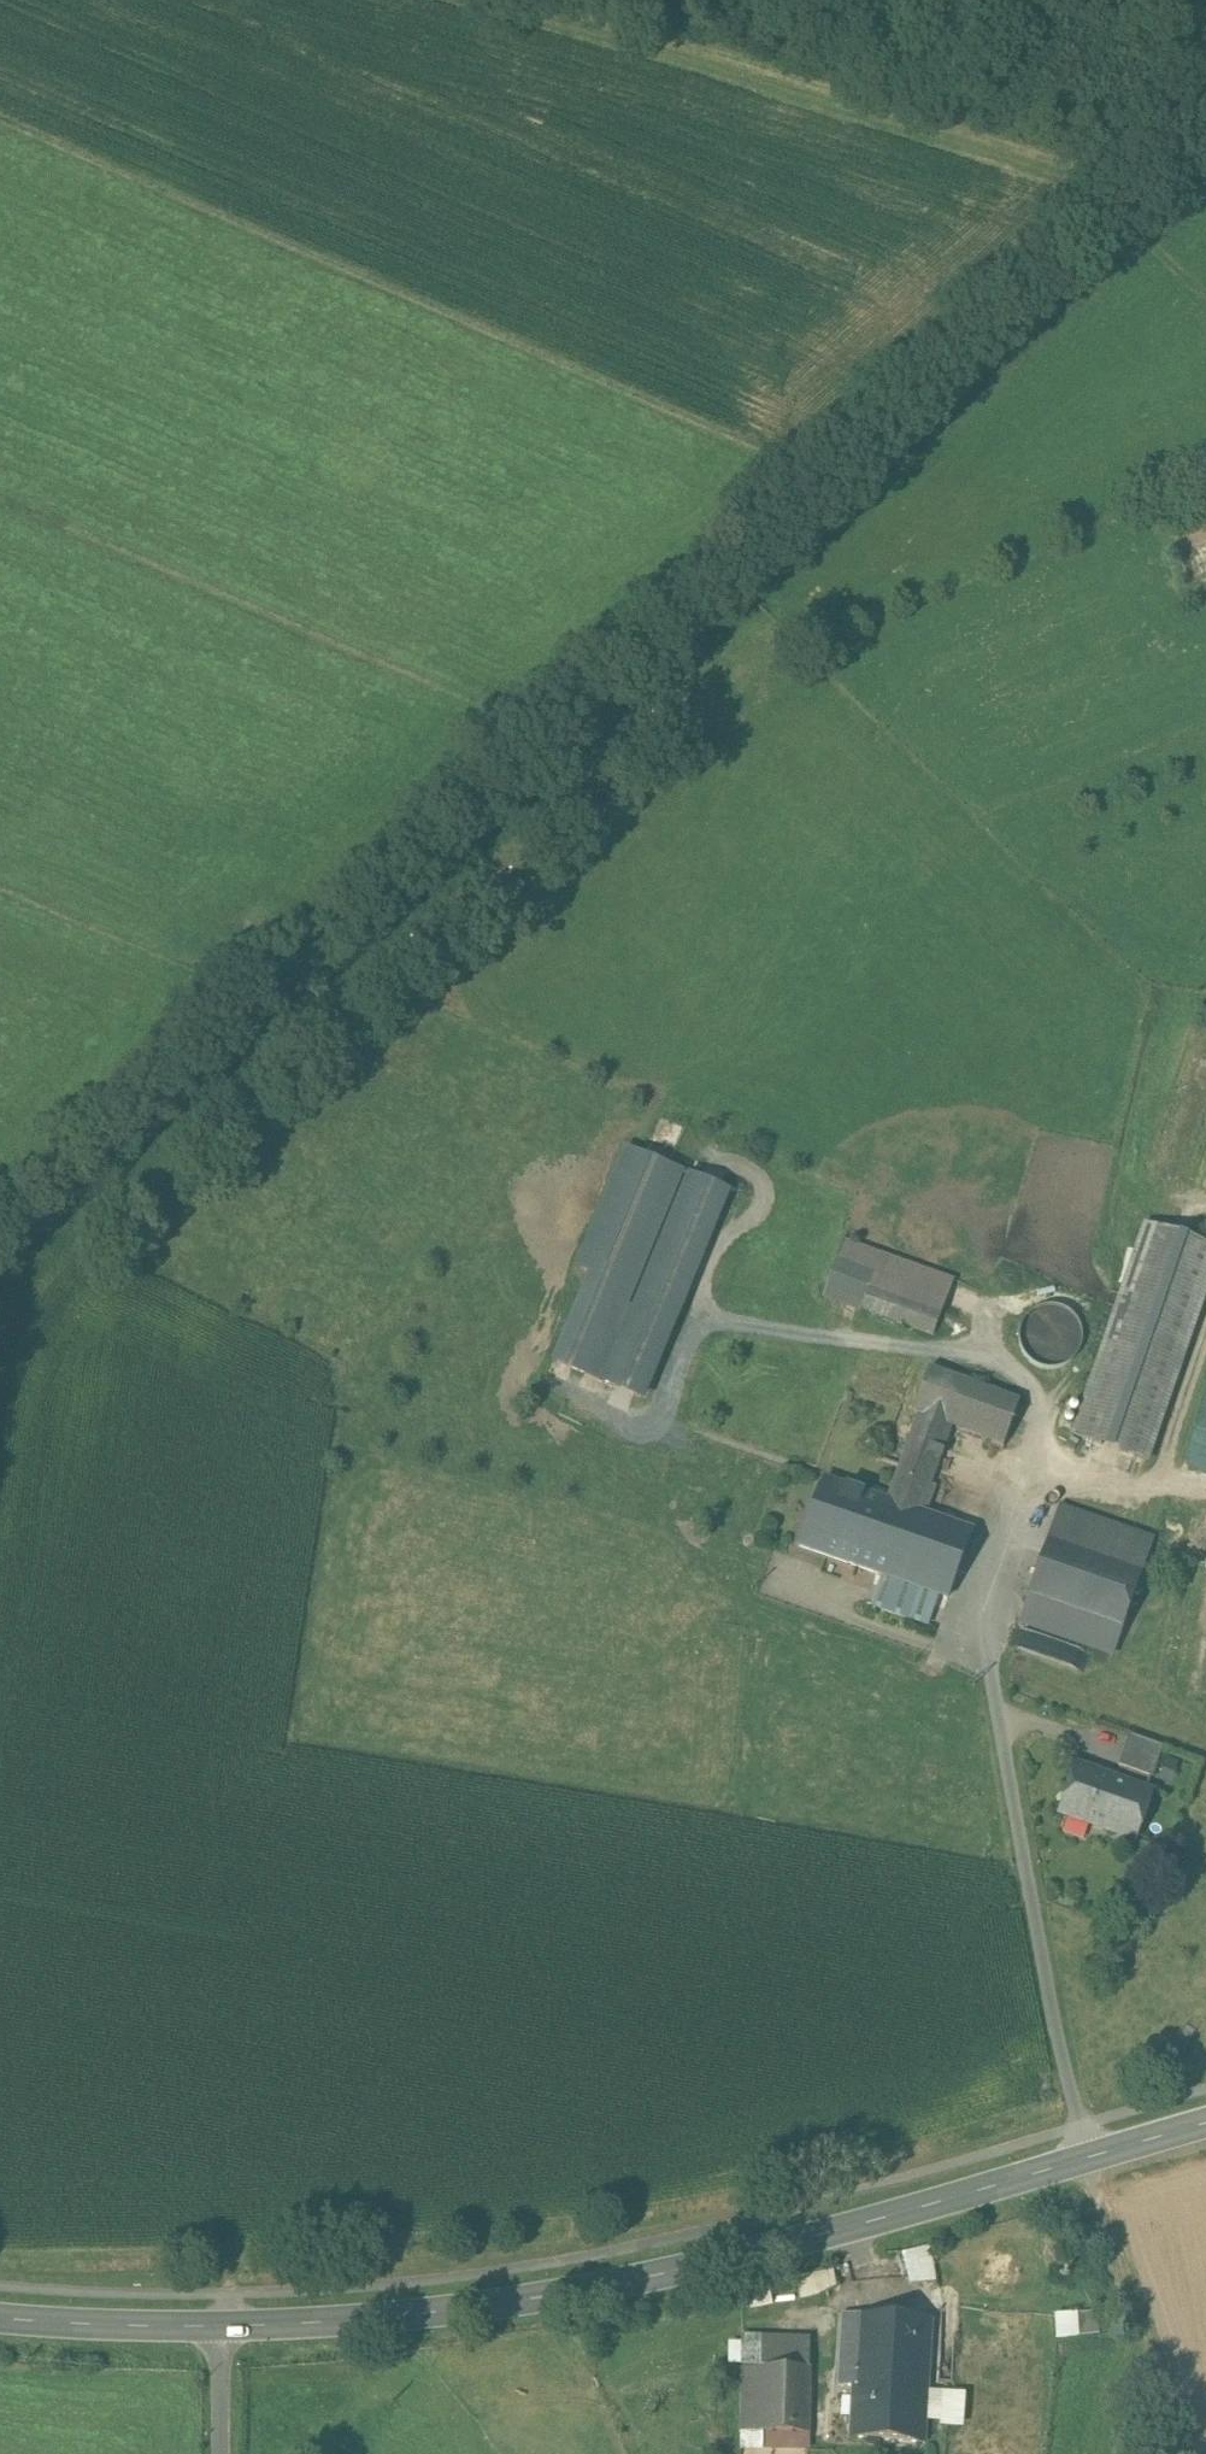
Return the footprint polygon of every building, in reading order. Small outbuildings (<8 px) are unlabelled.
[(719,1192),(629,1155),(582,1269),(594,1274),(557,1363),(636,1394),(719,1192)] [(1073,1435),(1146,1461),(1205,1288),(1205,1250),(1145,1229),(1073,1435)] [(954,1282),(841,1241),(823,1296),(933,1336),(954,1282)] [(1072,1345),(1074,1332),(1072,1320),(1065,1310),(1054,1303),(1042,1301),(1029,1303),(1019,1310),(1012,1321),(1010,1333),(1012,1346),(1020,1356),(1030,1363),(1043,1365),(1055,1363),(1065,1355),(1072,1345)] [(1019,1403),(929,1369),(913,1412),(918,1414),(952,1426),(1004,1445),(1019,1403)] [(918,1414),(890,1493),(897,1495),(894,1505),(899,1506),(924,1515),(935,1487),(930,1486),(952,1426),(918,1414)] [(894,1505),(823,1480),(799,1546),(861,1567),(878,1521),(892,1526),(899,1506),(894,1505)] [(924,1515),(899,1506),(892,1526),(878,1521),(861,1567),(886,1576),(948,1598),(972,1532),(924,1515)] [(1141,1570),(1074,1547),(1078,1534),(1055,1526),(1021,1622),(1112,1654),(1115,1645),(1141,1570)] [(948,1598),(886,1576),(871,1620),(934,1642),(948,1598)] [(1163,1747),(1129,1735),(1118,1766),(1152,1778),(1163,1747)] [(1147,1792),(1117,1781),(1080,1768),(1063,1815),(1130,1839),(1147,1792)] [(904,2251),(908,2283),(936,2279),(932,2247),(904,2251)] [(801,2298),(838,2288),(832,2268),(796,2277),(801,2298)] [(1100,2333),(1099,2309),(1054,2312),(1055,2336),(1100,2333)] [(924,2444),(930,2320),(840,2315),(837,2385),(852,2386),(850,2441),(924,2444)] [(743,2449),(809,2449),(809,2338),(743,2337),(743,2449)]
